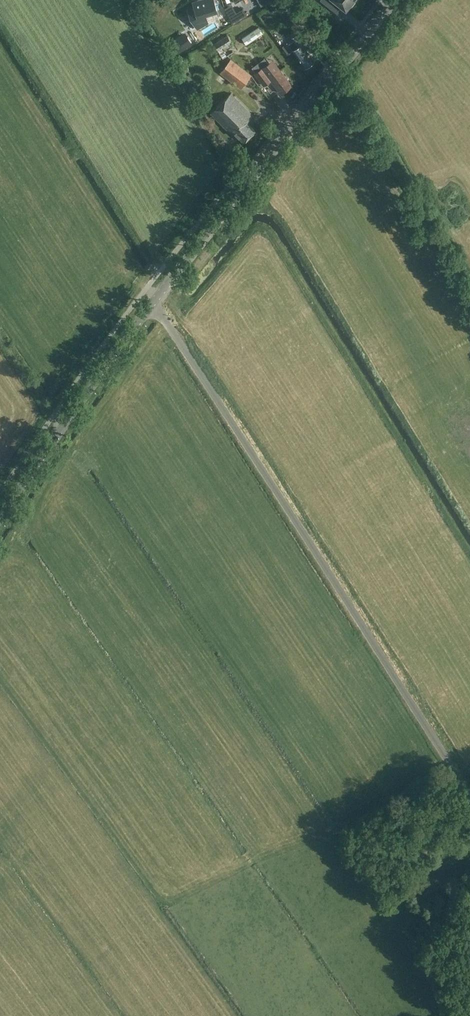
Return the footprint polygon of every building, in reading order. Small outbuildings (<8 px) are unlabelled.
[(195,8),(188,10),(191,18),(197,28),(208,21),(205,14),(217,10),(214,0),(199,0),(197,0),(193,2),(195,8)] [(286,0),(280,0),(277,2),(283,10),(290,6),(286,0)] [(332,9),(337,3),(346,10),(349,6),(351,7),(356,1),(354,0),(320,0),(332,9)] [(243,8),(236,12),(232,4),(224,8),(229,16),(234,23),(247,15),(243,8)] [(259,26),(242,38),(247,44),(263,33),(259,26)] [(294,49),(293,50),(305,67),(314,60),(306,48),(309,45),(304,38),(309,35),(305,28),(292,37),(295,42),(294,42),(293,48),(294,49)] [(228,35),(214,44),(223,58),(237,50),(228,35)] [(241,89),(252,75),(231,59),(220,73),(227,78),(241,89)] [(270,62),(262,67),(255,73),(264,85),(271,80),(281,93),(292,85),(279,68),(276,70),(270,62)] [(231,93),(211,113),(233,135),(235,132),(244,142),(255,131),(246,121),(253,115),(231,93)]
